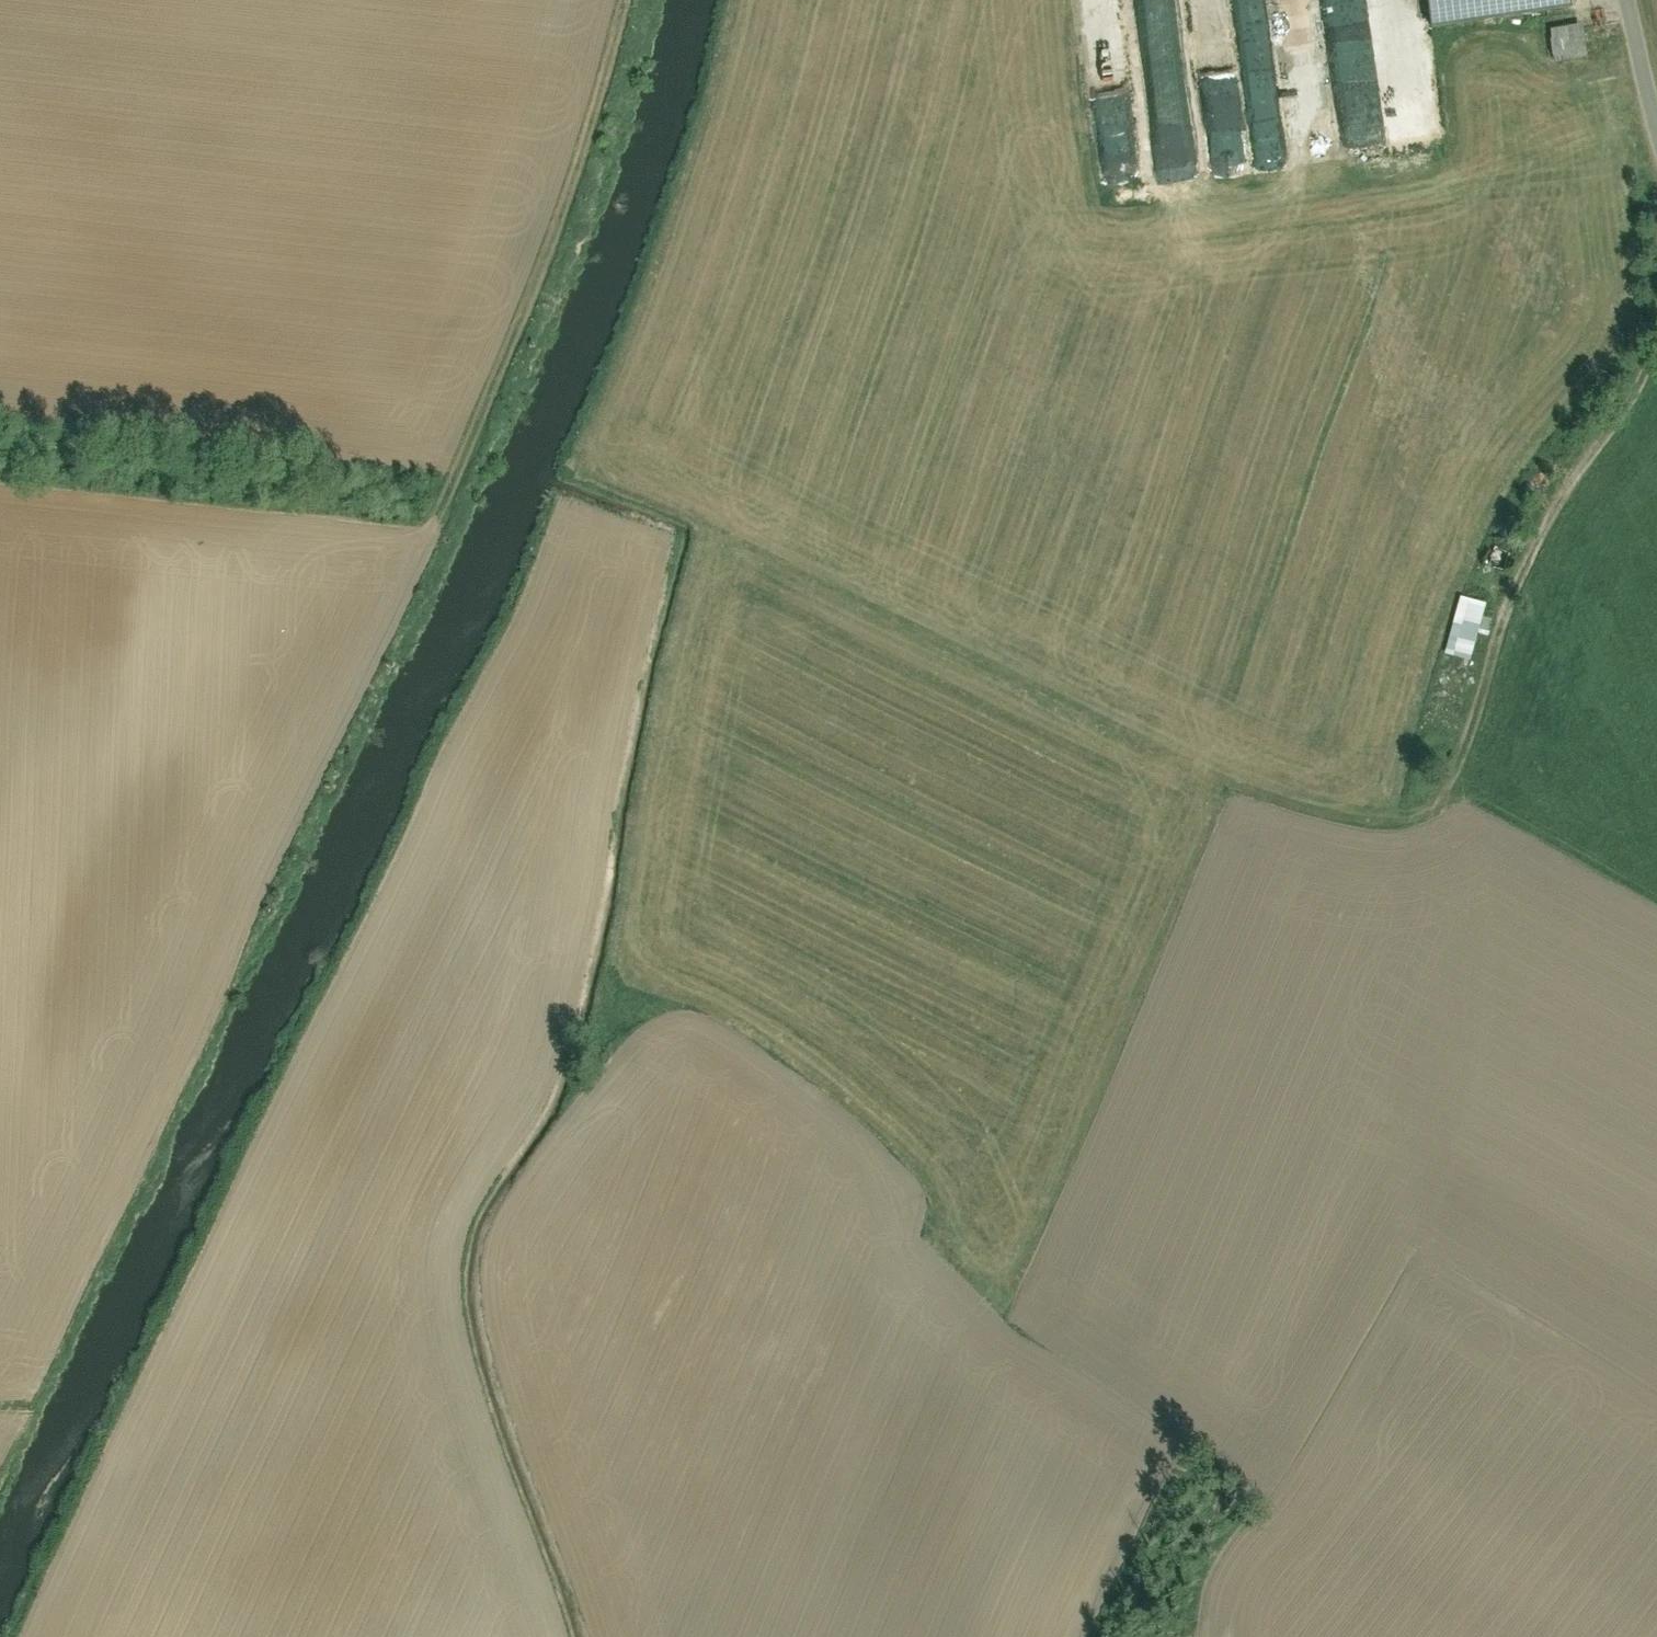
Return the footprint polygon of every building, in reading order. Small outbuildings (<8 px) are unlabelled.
[(1340,137),(1430,127),(1427,97),(1404,99),(1387,101),(1386,91),(1373,93),(1363,0),(1325,0),(1340,137)] [(1415,28),(1563,14),(1562,0),(1412,0),(1415,28)] [(1579,58),(1578,26),(1544,28),(1546,60),(1579,58)] [(1278,114),(1247,118),(1251,145),(1281,140),(1278,114)] [(1439,653),(1465,659),(1478,601),(1451,595),(1439,653)]
